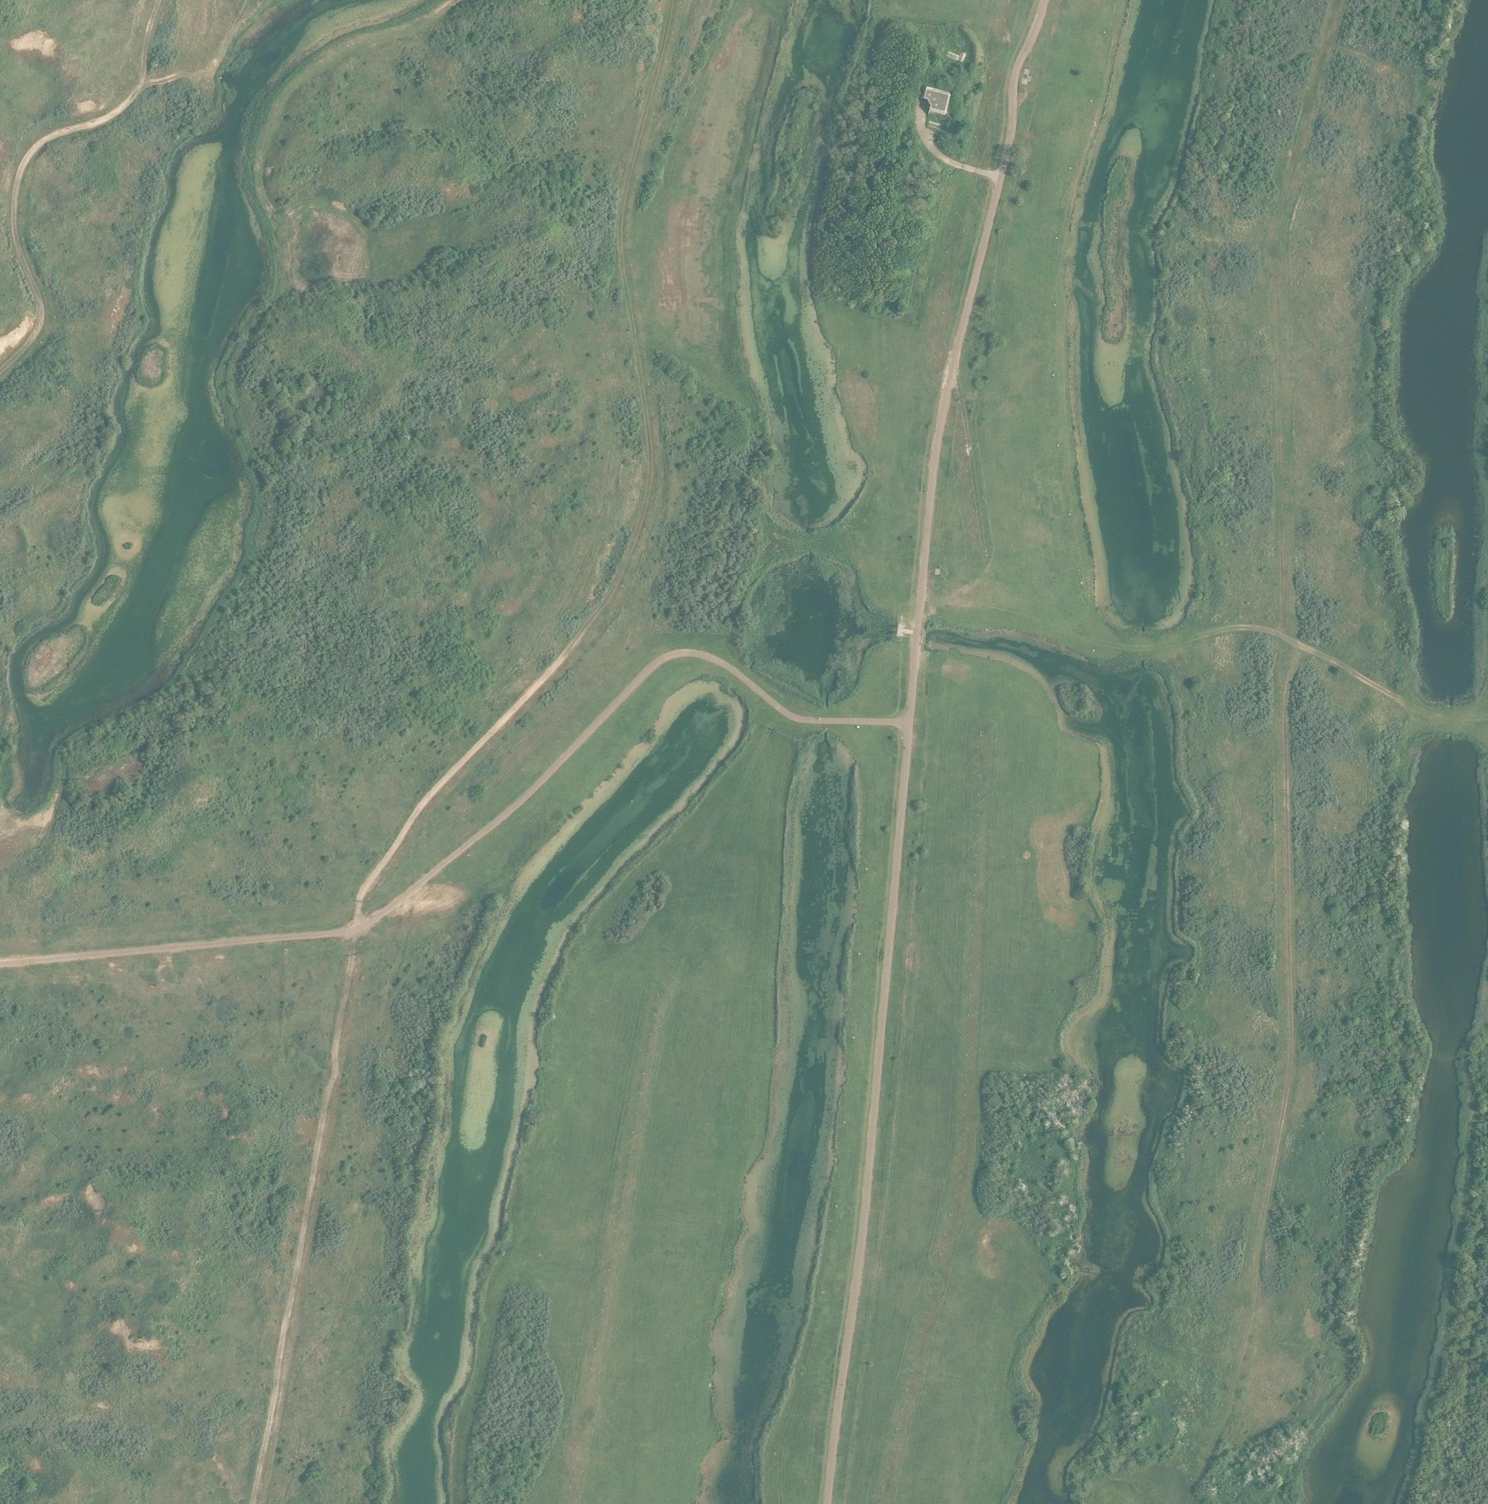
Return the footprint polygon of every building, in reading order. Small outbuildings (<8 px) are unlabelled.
[(926,87),(923,89),(920,99),(926,100),(929,106),(928,112),(943,116),(946,114),(951,96),(949,93),(926,87)]
